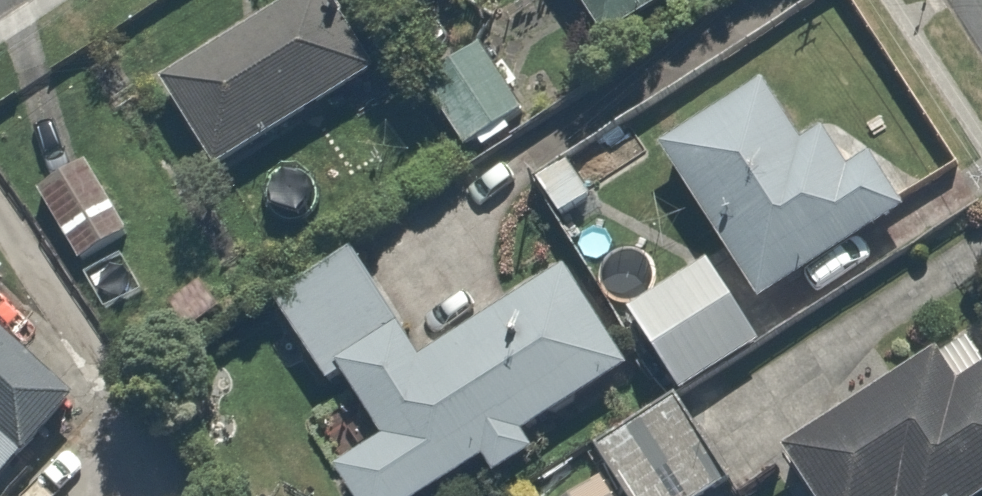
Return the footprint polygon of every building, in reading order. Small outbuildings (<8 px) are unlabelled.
[(318,0),(301,0),(168,85),(223,171),(368,78),(318,0)] [(398,21),(474,148),(565,94),(509,0),(433,0),(398,21)] [(616,48),(688,0),(584,0),(616,48)] [(767,78),(666,146),(768,308),(925,209),(888,150),(861,167),(836,127),(809,144),(767,78)] [(101,161),(38,193),(72,260),(136,227),(101,161)] [(290,311),(385,451),(341,480),(352,495),(462,495),(518,458),(503,436),(626,353),(566,265),(432,355),(367,259),(290,311)] [(751,311),(714,259),(636,315),(673,367),(751,311)] [(0,327),(0,495),(4,495),(86,410),(0,327)] [(981,339),(793,455),(818,495),(981,495),(981,340),(981,339)] [(625,495),(722,495),(734,487),(677,404),(599,458),(625,495)] [(599,458),(543,495),(625,495),(599,458)]
